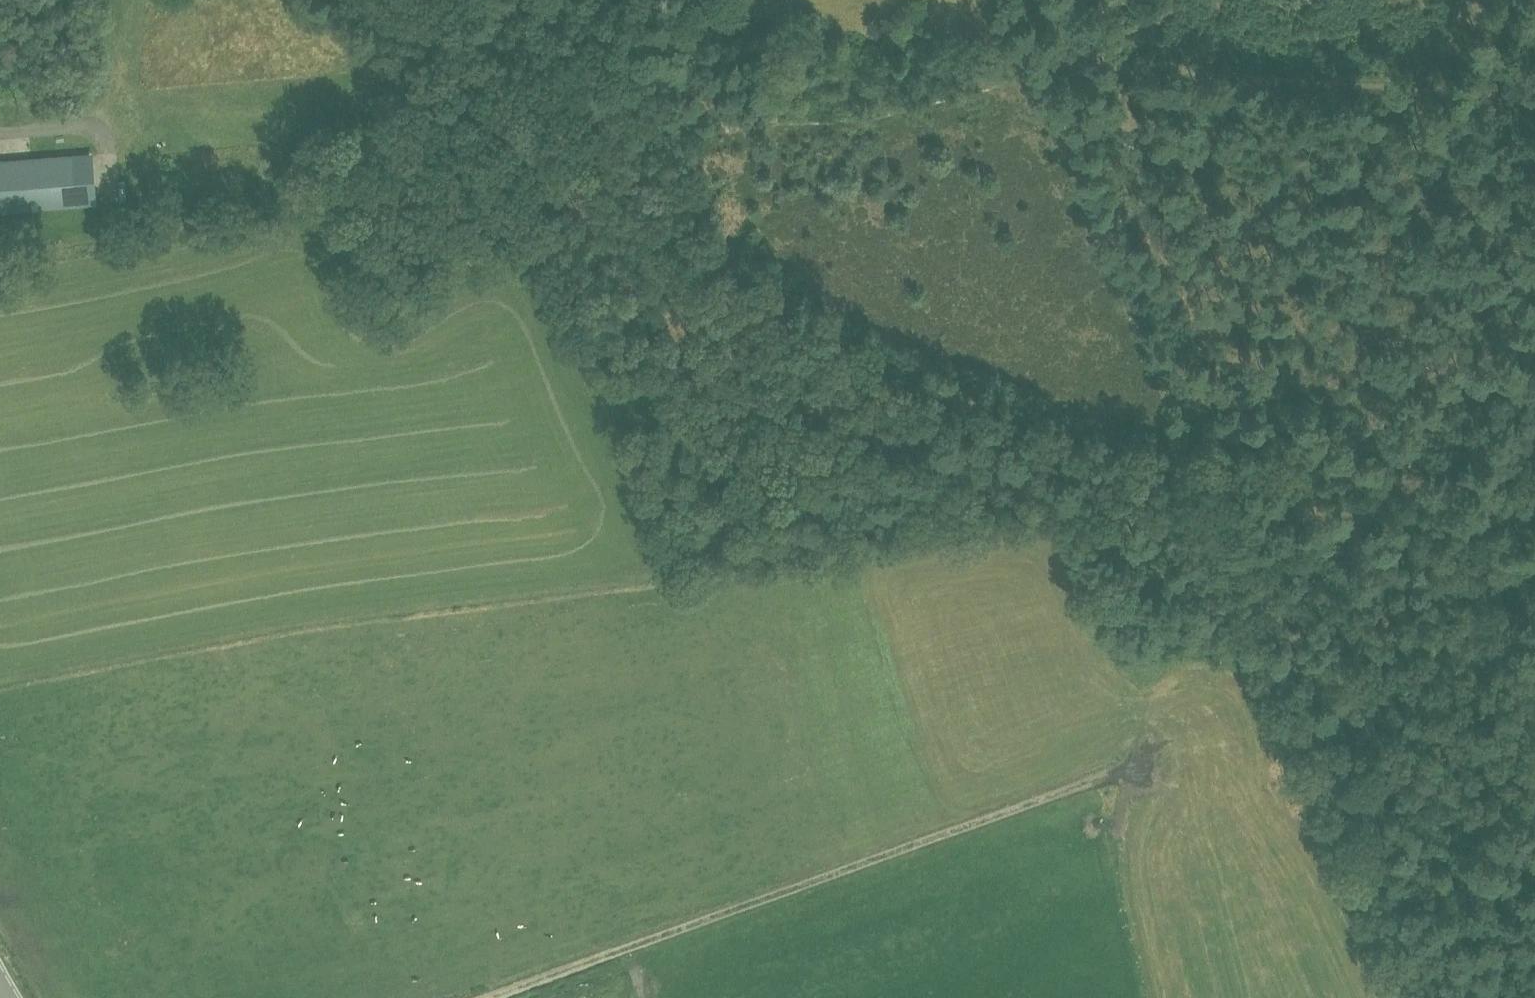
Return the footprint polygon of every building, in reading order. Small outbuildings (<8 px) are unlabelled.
[(78,206),(73,154),(0,160),(0,213),(78,206)]
